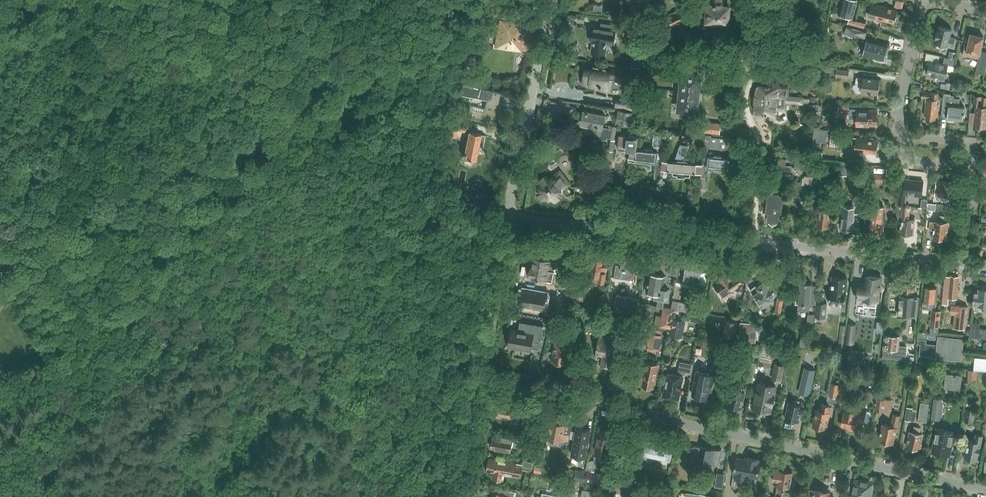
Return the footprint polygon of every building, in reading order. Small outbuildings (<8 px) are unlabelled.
[(729,26),(731,5),(723,4),(723,0),(709,0),(709,3),(706,3),(704,24),(729,26)] [(851,18),(852,19),(857,0),(843,0),(839,15),(851,18)] [(641,22),(645,19),(637,4),(628,8),(635,20),(641,22)] [(873,4),(870,17),(894,23),(895,21),(896,21),(897,18),(896,16),(897,10),(873,4)] [(679,12),(667,18),(668,19),(665,21),(668,27),(671,25),(672,27),(684,21),(679,12)] [(500,20),(495,48),(517,52),(517,51),(521,51),(521,50),(530,51),(534,31),(523,29),(524,23),(500,20)] [(626,22),(624,33),(646,37),(647,29),(638,26),(638,24),(636,23),(636,21),(632,21),(632,23),(626,22)] [(593,51),(606,53),(608,44),(615,45),(617,31),(616,31),(617,26),(600,23),(599,28),(592,27),(591,34),(590,34),(590,38),(591,38),(590,40),(594,41),(593,51)] [(845,31),(848,32),(866,36),(867,30),(847,24),(845,31)] [(935,43),(953,47),(955,38),(949,37),(951,29),(939,26),(938,30),(937,29),(935,39),(936,39),(935,43)] [(979,59),(975,72),(984,74),(985,67),(985,52),(981,51),(984,36),(971,34),(970,38),(966,37),(963,56),(979,59)] [(645,51),(660,54),(663,38),(647,35),(645,51)] [(885,61),(890,43),(867,38),(862,54),(885,61)] [(688,50),(687,59),(694,60),(695,51),(688,50)] [(949,51),(948,59),(954,60),(956,52),(949,51)] [(633,52),(631,67),(639,68),(641,53),(633,52)] [(945,82),(948,65),(954,66),(955,60),(954,60),(948,59),(945,58),(943,64),(930,61),(927,74),(937,76),(936,80),(945,82)] [(459,73),(466,74),(468,60),(458,59),(457,68),(459,68),(459,73)] [(611,69),(586,65),(584,77),(586,77),(585,84),(608,88),(609,80),(617,81),(624,82),(626,71),(611,69)] [(681,70),(679,91),(700,93),(702,73),(691,72),(691,67),(685,67),(685,71),(681,70)] [(836,77),(848,78),(849,70),(837,69),(836,76),(836,77)] [(638,73),(632,72),(629,93),(635,94),(638,73)] [(863,78),(857,77),(856,84),(854,84),(854,85),(855,87),(856,89),(857,91),(859,92),(861,92),(878,94),(880,80),(863,78)] [(756,90),(755,99),(804,104),(804,103),(804,98),(787,96),(788,88),(780,87),(779,83),(773,82),(771,86),(758,85),(756,90)] [(467,116),(494,121),(500,92),(462,84),(460,94),(486,99),(484,109),(469,106),(467,116)] [(700,93),(679,91),(677,112),(680,112),(679,117),(687,117),(688,111),(698,112),(700,93)] [(939,104),(938,104),(939,93),(922,91),(922,98),(926,98),(924,115),(926,115),(926,117),(935,119),(936,117),(938,117),(939,104)] [(947,118),(949,119),(948,121),(954,122),(955,119),(963,120),(964,107),(959,107),(960,99),(955,98),(955,96),(951,96),(951,94),(944,94),(942,113),(948,114),(947,118)] [(975,112),(973,125),(976,125),(978,128),(982,128),(984,127),(985,127),(985,126),(985,97),(980,96),(974,96),(973,105),(976,105),(975,106),(975,112)] [(620,99),(617,98),(616,107),(631,109),(633,101),(626,100),(626,99),(620,98),(620,99)] [(804,104),(755,99),(754,108),(755,113),(768,115),(770,119),(775,120),(777,116),(778,111),(787,112),(787,104),(803,105),(804,104)] [(839,106),(839,118),(849,118),(848,106),(839,106)] [(616,124),(629,127),(630,127),(633,112),(619,109),(616,124)] [(877,110),(856,110),(856,127),(867,127),(868,125),(877,125),(877,110)] [(581,124),(594,126),(592,135),(600,137),(600,139),(607,140),(608,138),(614,140),(617,127),(610,125),(609,128),(604,127),(606,115),(584,111),(581,124)] [(457,131),(467,132),(468,122),(452,120),(451,128),(445,127),(444,135),(456,136),(457,131)] [(700,132),(719,133),(720,122),(701,121),(700,132)] [(620,127),(618,147),(636,149),(638,135),(630,135),(631,128),(620,127)] [(821,137),(831,138),(832,131),(832,130),(814,129),(813,142),(821,142),(821,137)] [(484,140),(485,135),(480,134),(469,131),(464,157),(475,159),(479,139),(484,140)] [(841,132),(832,131),(831,138),(830,145),(839,146),(841,132)] [(704,147),(730,149),(731,139),(711,137),(711,136),(705,135),(704,147)] [(878,140),(865,138),(853,137),(852,145),(855,146),(854,154),(863,155),(864,152),(876,154),(878,140)] [(675,157),(690,159),(689,145),(680,144),(675,157)] [(662,171),(663,171),(664,160),(662,160),(663,148),(654,146),(653,149),(645,148),(645,150),(636,149),(618,147),(618,149),(629,150),(628,160),(656,163),(654,177),(661,178),(662,171)] [(700,164),(699,173),(701,173),(700,188),(706,188),(708,169),(737,171),(738,159),(736,158),(736,159),(722,158),(722,156),(715,155),(715,152),(707,152),(706,156),(705,156),(704,163),(703,163),(703,164),(700,164)] [(796,152),(794,167),(808,168),(810,153),(796,152)] [(599,183),(606,184),(607,184),(612,161),(604,160),(599,183)] [(691,173),(699,173),(700,164),(664,160),(663,171),(673,172),(673,175),(677,175),(678,176),(685,177),(686,176),(689,176),(691,173)] [(809,184),(809,189),(815,189),(815,185),(816,169),(818,169),(818,161),(811,161),(809,184)] [(786,165),(785,165),(778,164),(769,163),(769,172),(780,173),(781,171),(784,171),(784,175),(790,176),(791,166),(786,165)] [(822,170),(825,174),(831,173),(832,168),(832,164),(821,165),(822,170)] [(841,175),(849,176),(850,167),(842,166),(841,175)] [(559,171),(552,176),(548,179),(543,178),(543,177),(542,178),(543,178),(542,184),(538,187),(541,190),(540,195),(540,196),(540,197),(541,196),(546,197),(549,200),(552,198),(557,198),(558,199),(558,198),(559,193),(570,184),(559,171)] [(872,173),(872,181),(882,182),(883,174),(872,173)] [(584,176),(582,185),(595,188),(597,179),(584,176)] [(904,192),(899,192),(898,204),(904,205),(904,198),(906,199),(909,196),(909,195),(922,196),(923,181),(905,179),(904,192)] [(936,180),(935,189),(932,188),(931,195),(949,197),(950,182),(936,180)] [(780,194),(772,193),(768,195),(766,212),(769,212),(768,222),(772,225),(772,226),(773,226),(774,225),(778,223),(779,213),(782,213),(783,196),(780,194)] [(817,203),(816,208),(815,215),(818,216),(817,226),(829,227),(831,210),(832,204),(827,204),(827,202),(825,201),(823,200),(821,202),(820,204),(817,203)] [(842,223),(842,226),(842,228),(852,229),(852,227),(857,228),(858,217),(855,216),(855,212),(856,206),(841,205),(840,211),(839,223),(840,223),(842,223)] [(871,216),(869,231),(881,232),(882,231),(883,231),(884,225),(882,225),(884,206),(872,205),(871,216)] [(902,219),(900,233),(907,234),(907,235),(910,235),(911,234),(913,235),(915,220),(908,219),(910,206),(898,205),(896,219),(902,219)] [(929,229),(934,230),(933,237),(938,238),(939,239),(943,239),(944,238),(945,239),(946,231),(947,231),(948,223),(945,222),(946,216),(940,216),(939,222),(935,221),(935,222),(930,222),(929,229)] [(530,277),(547,280),(547,281),(552,282),(556,262),(564,264),(566,251),(555,249),(553,261),(534,257),(532,267),(530,269),(529,275),(530,277)] [(633,262),(634,257),(623,255),(621,266),(616,265),(614,277),(633,280),(636,263),(633,262)] [(581,263),(578,278),(584,279),(588,279),(589,276),(599,278),(598,282),(604,283),(607,267),(602,266),(603,260),(593,258),(592,265),(587,264),(581,263)] [(686,262),(683,283),(698,286),(702,266),(686,262)] [(718,278),(722,283),(714,288),(722,299),(729,294),(728,293),(743,282),(738,274),(733,277),(730,277),(726,272),(718,278)] [(904,293),(913,294),(915,273),(906,272),(904,293)] [(654,301),(658,302),(657,305),(663,306),(664,303),(667,304),(670,289),(662,288),(665,276),(650,273),(646,292),(655,294),(654,301)] [(943,304),(951,305),(955,305),(956,299),(957,299),(959,276),(946,275),(943,304)] [(858,283),(857,299),(865,299),(864,305),(876,307),(877,301),(879,301),(881,277),(870,276),(869,280),(865,280),(864,284),(858,283)] [(829,303),(845,305),(846,291),(847,278),(834,277),(833,284),(831,284),(829,303)] [(756,285),(751,289),(755,294),(762,294),(766,300),(782,290),(776,281),(771,284),(767,283),(764,279),(756,285)] [(796,304),(798,304),(797,310),(809,311),(809,305),(810,305),(810,304),(816,304),(817,285),(811,285),(811,283),(801,283),(800,296),(797,296),(796,304)] [(676,285),(671,308),(676,309),(687,312),(689,303),(679,301),(682,287),(676,285)] [(925,287),(923,301),(922,309),(930,309),(931,302),(935,302),(937,288),(925,287)] [(547,294),(528,289),(524,307),(543,311),(547,294)] [(979,289),(979,292),(974,292),(973,307),(985,307),(985,289),(979,289)] [(613,309),(614,309),(637,314),(640,299),(617,294),(614,305),(613,309)] [(898,315),(917,317),(918,317),(920,296),(900,295),(898,315)] [(783,299),(778,297),(774,311),(773,312),(780,314),(783,299)] [(600,309),(602,302),(592,301),(591,308),(600,309)] [(817,301),(814,316),(825,317),(827,302),(817,301)] [(614,311),(614,309),(613,309),(614,305),(605,303),(603,309),(614,311)] [(968,307),(955,305),(951,305),(950,314),(954,315),(953,328),(965,329),(968,307)] [(661,316),(659,325),(659,326),(665,327),(670,329),(669,336),(682,338),(685,321),(674,319),(676,309),(671,308),(663,306),(661,316)] [(930,327),(931,327),(939,328),(941,311),(932,310),(930,327)] [(692,312),(690,321),(699,322),(701,314),(692,312)] [(622,314),(616,314),(612,313),(611,324),(621,325),(622,314)] [(622,328),(631,328),(633,316),(623,315),(622,328)] [(735,336),(738,321),(725,319),(725,321),(724,321),(723,326),(724,327),(722,333),(735,336)] [(510,330),(507,347),(531,352),(532,348),(539,349),(540,349),(544,326),(543,325),(536,324),(519,321),(518,331),(510,330)] [(580,323),(572,322),(570,334),(578,335),(580,323)] [(757,324),(740,322),(738,341),(757,343),(759,329),(757,329),(757,324)] [(970,330),(970,336),(970,337),(985,338),(985,329),(979,328),(980,323),(972,322),(970,330)] [(648,324),(639,323),(636,339),(644,341),(648,324)] [(857,325),(847,323),(845,343),(854,344),(857,325)] [(659,351),(662,336),(663,334),(665,327),(659,326),(655,326),(653,332),(650,331),(650,333),(646,348),(659,351)] [(938,340),(939,336),(939,333),(939,328),(931,327),(930,333),(919,332),(919,338),(938,340)] [(802,333),(798,345),(807,348),(811,335),(802,333)] [(885,334),(883,349),(882,357),(898,359),(899,351),(900,336),(885,334)] [(595,355),(603,357),(601,365),(612,367),(616,345),(606,343),(607,337),(599,336),(595,355)] [(938,340),(938,345),(936,357),(961,360),(963,338),(939,336),(938,340)] [(936,357),(938,345),(926,344),(926,340),(919,339),(918,344),(921,344),(919,355),(936,357)] [(552,362),(566,365),(571,343),(556,340),(552,362)] [(753,344),(750,361),(757,363),(761,345),(753,344)] [(909,345),(908,356),(915,356),(916,346),(909,345)] [(786,357),(788,350),(780,348),(778,355),(786,357)] [(974,369),(985,370),(985,357),(975,356),(974,369)] [(668,373),(664,395),(678,398),(680,389),(682,382),(683,376),(683,374),(690,375),(692,364),(680,361),(677,375),(668,373)] [(757,363),(750,361),(748,361),(744,380),(753,382),(757,363)] [(658,364),(646,362),(645,370),(641,369),(638,384),(642,385),(653,387),(658,364)] [(692,395),(694,395),(694,398),(702,400),(703,397),(710,398),(713,380),(719,381),(722,365),(711,363),(709,373),(697,371),(692,395)] [(773,378),(780,380),(784,366),(776,365),(773,378)] [(805,368),(801,384),(812,387),(815,370),(805,368)] [(977,370),(968,369),(967,383),(976,383),(977,370)] [(838,381),(846,383),(847,376),(840,374),(838,381)] [(944,389),(961,391),(962,376),(946,374),(944,389)] [(753,408),(770,412),(772,404),(774,395),(776,386),(759,382),(753,408)] [(826,429),(829,412),(831,412),(832,407),(836,409),(838,396),(837,396),(838,393),(840,384),(839,384),(836,383),(832,383),(829,395),(828,395),(827,401),(828,401),(827,405),(820,403),(819,410),(817,409),(813,426),(815,426),(815,428),(819,429),(821,428),(826,429)] [(840,397),(848,399),(851,385),(840,383),(840,384),(838,393),(841,393),(840,397)] [(735,390),(732,389),(728,406),(729,406),(729,408),(736,409),(736,408),(741,409),(744,392),(742,392),(743,388),(735,386),(735,390)] [(867,390),(865,401),(872,402),(874,392),(867,390)] [(875,411),(884,412),(890,413),(893,400),(877,398),(875,411)] [(941,399),(934,398),(931,420),(941,421),(943,402),(941,402),(941,399)] [(802,405),(799,404),(800,401),(793,399),(793,402),(789,401),(786,419),(787,419),(786,420),(792,422),(793,420),(798,421),(802,405)] [(967,407),(974,409),(976,401),(968,400),(967,407)] [(511,421),(519,422),(522,410),(514,409),(515,405),(499,402),(497,416),(512,419),(511,421)] [(929,404),(923,403),(921,403),(918,421),(927,423),(929,404)] [(907,406),(906,411),(905,420),(911,421),(913,407),(907,406)] [(964,421),(967,422),(973,423),(975,410),(967,408),(964,421)] [(535,409),(533,418),(539,419),(541,410),(535,409)] [(855,431),(857,422),(864,423),(865,417),(858,415),(858,416),(856,415),(857,412),(844,409),(841,426),(848,427),(848,429),(855,431)] [(893,444),(897,427),(900,415),(894,414),(891,425),(882,424),(878,440),(893,444)] [(551,422),(548,439),(547,444),(567,448),(571,426),(551,422)] [(922,434),(920,434),(921,428),(914,426),(913,432),(910,432),(907,447),(919,449),(922,434)] [(590,430),(577,427),(571,455),(585,457),(590,430)] [(953,431),(937,428),(933,452),(949,455),(953,431)] [(599,431),(596,447),(591,446),(590,452),(595,453),(595,455),(607,457),(611,434),(599,431)] [(974,441),(968,440),(965,458),(967,458),(968,460),(972,461),(974,459),(977,460),(978,454),(980,454),(984,436),(976,434),(974,441)] [(511,451),(512,446),(527,448),(528,442),(513,439),(513,438),(502,436),(501,438),(493,437),(493,438),(492,439),(492,440),(491,441),(491,442),(491,443),(491,444),(491,446),(491,448),(511,451)] [(667,460),(671,460),(674,447),(669,446),(670,446),(645,441),(642,455),(667,460)] [(536,455),(542,456),(541,458),(545,459),(546,453),(543,452),(545,446),(538,445),(536,455)] [(704,461),(719,464),(722,449),(707,447),(707,448),(694,446),(690,464),(695,464),(700,463),(704,461)] [(742,459),(737,458),(735,464),(735,467),(734,473),(736,473),(735,477),(747,479),(748,475),(757,477),(759,471),(759,469),(760,462),(758,462),(759,460),(747,457),(746,460),(742,459)] [(521,478),(522,471),(530,472),(533,461),(523,460),(522,465),(516,464),(516,463),(489,458),(489,460),(488,459),(486,468),(487,468),(487,471),(495,472),(493,480),(502,482),(503,474),(521,478)] [(773,481),(778,481),(776,496),(782,496),(783,492),(781,492),(782,487),(783,487),(790,488),(793,472),(791,472),(791,471),(790,470),(786,469),(785,470),(785,471),(779,470),(775,469),(773,481)] [(580,471),(578,480),(584,481),(586,473),(580,471)] [(607,475),(587,471),(585,481),(605,485),(607,475)] [(717,473),(715,486),(723,488),(725,474),(717,473)] [(559,490),(564,490),(571,492),(574,480),(562,478),(559,490)] [(847,496),(871,496),(873,483),(855,480),(852,496),(847,496)] [(516,492),(516,491),(510,490),(495,487),(494,493),(493,492),(492,496),(515,496),(516,492)] [(812,488),(811,496),(835,496),(831,496),(831,490),(822,488),(822,490),(812,488)]
